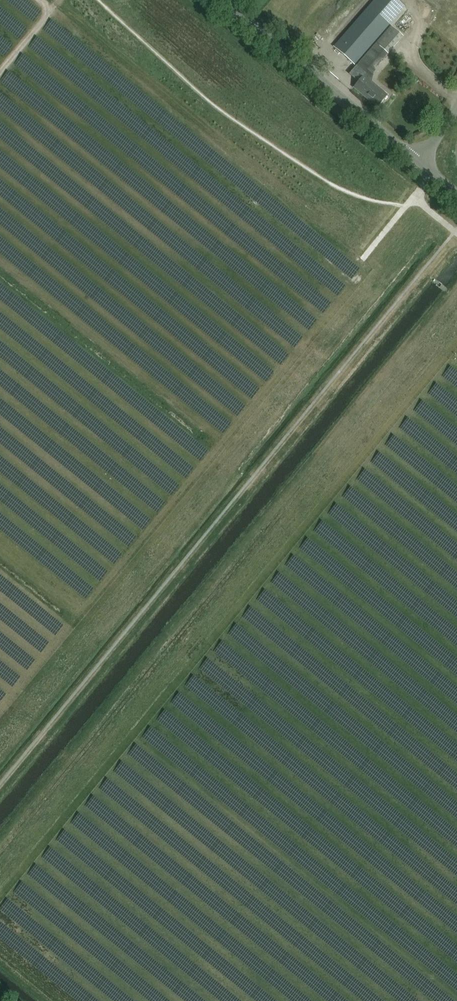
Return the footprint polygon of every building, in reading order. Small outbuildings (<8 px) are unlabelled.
[(334,47),(355,65),(404,7),(396,0),(375,0),(334,47)] [(389,54),(403,36),(392,26),(376,44),(389,54)] [(388,95),(369,80),(373,75),(367,70),(364,73),(366,74),(354,88),(375,105),(377,103),(380,106),(388,95)]
